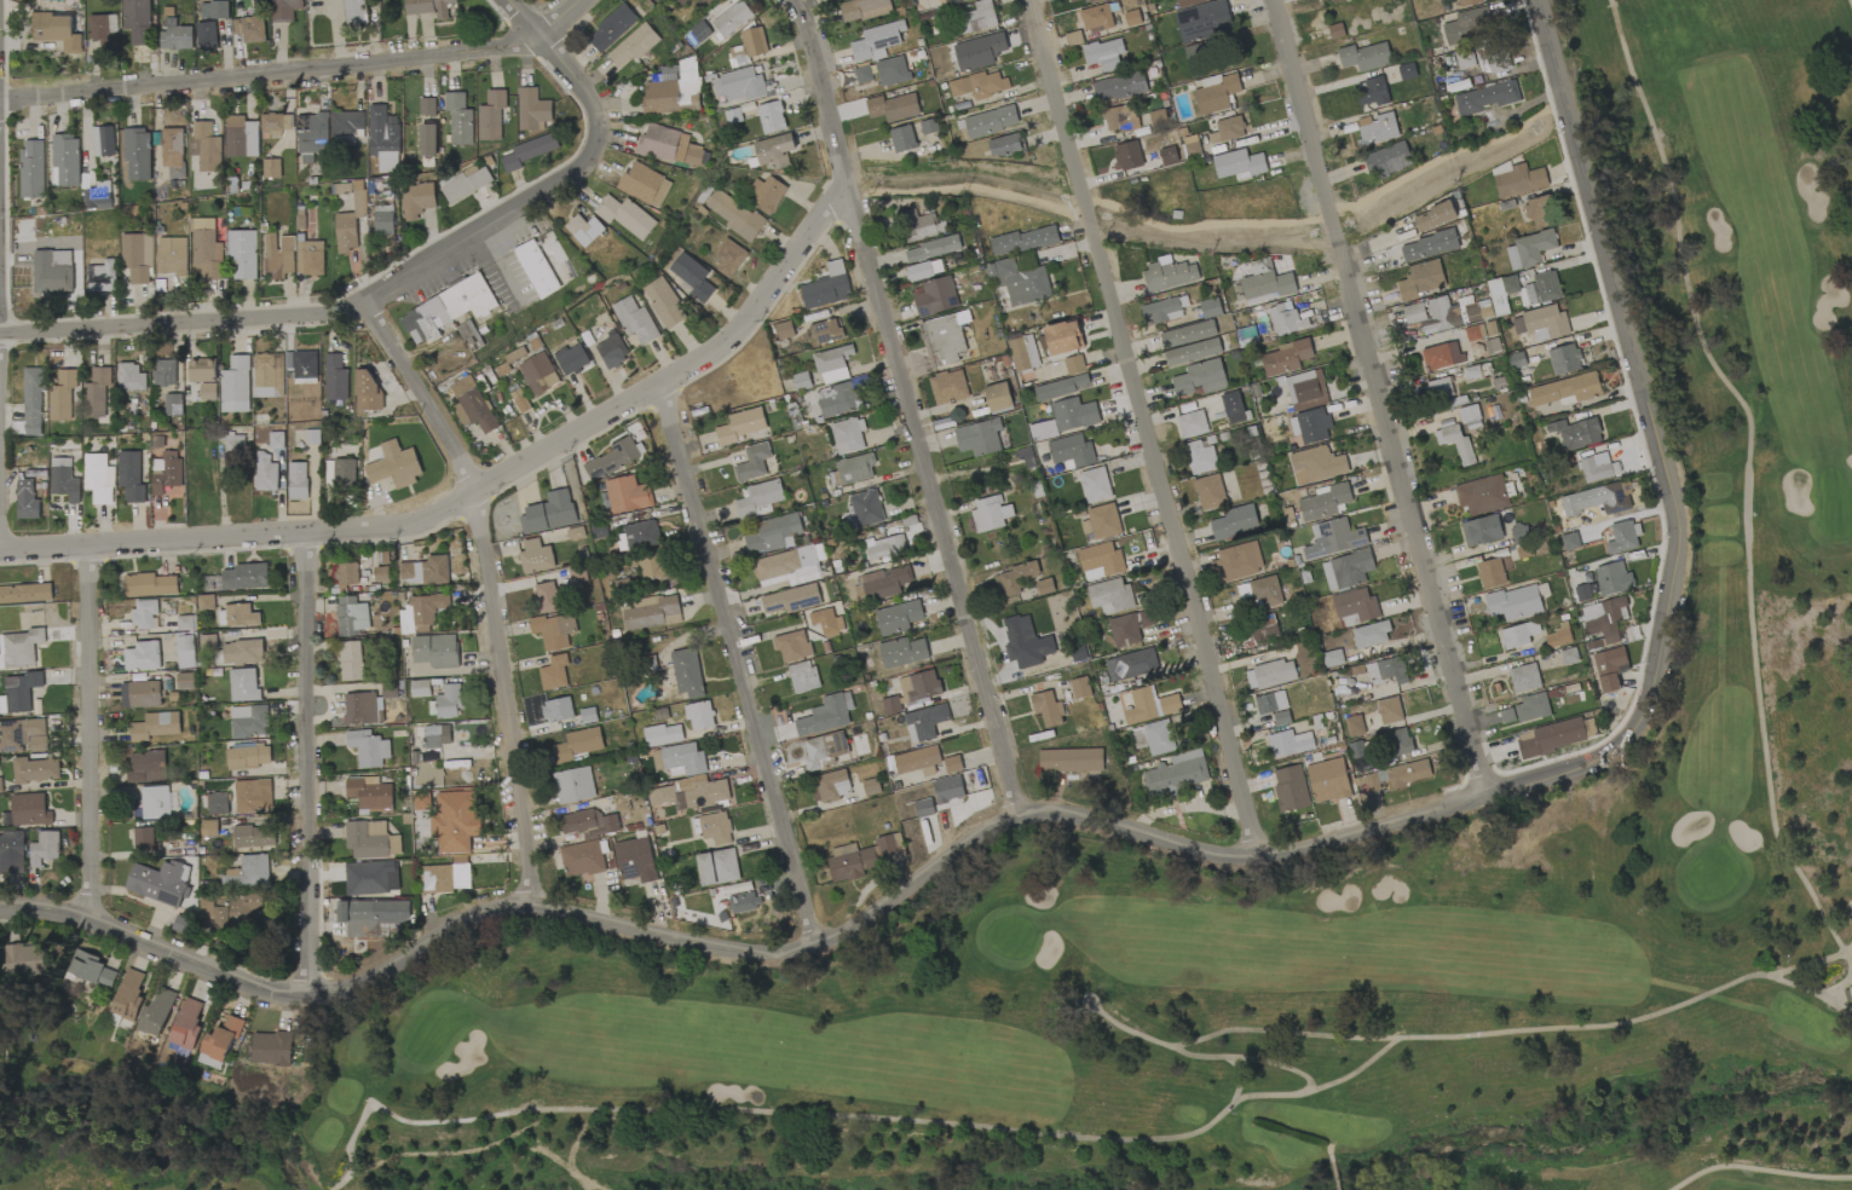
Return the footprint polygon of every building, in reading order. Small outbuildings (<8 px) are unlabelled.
[(122,30),(130,30),(130,46),(151,45),(149,0),(122,0),(122,30)] [(292,22),(292,10),(302,10),(302,0),(271,0),(272,23),(292,22)] [(367,24),(366,0),(344,0),(345,25),(367,24)] [(436,21),(448,19),(447,5),(457,4),(456,0),(404,0),(405,15),(435,12),(436,21)] [(743,0),(734,0),(690,30),(699,44),(707,38),(712,46),(754,17),(743,0)] [(889,0),(852,0),(838,4),(843,24),(892,12),(889,0)] [(991,0),(982,0),(973,2),(975,10),(959,15),(963,34),(998,25),(991,0)] [(1225,0),(1219,0),(1173,12),(1182,44),(1233,31),(1225,0)] [(201,19),(228,18),(227,1),(201,2),(201,19)] [(585,38),(600,54),(638,19),(623,3),(585,38)] [(1080,10),(1087,35),(1114,27),(1107,3),(1080,10)] [(1441,24),(1446,44),(1494,31),(1488,5),(1454,14),(1456,20),(1441,24)] [(72,35),(71,14),(31,15),(31,41),(62,40),(63,54),(81,54),(81,34),(72,35)] [(116,32),(109,33),(109,15),(88,16),(89,40),(94,40),(95,55),(117,54),(116,32)] [(233,34),(242,34),(242,43),(265,42),(263,16),(232,18),(233,34)] [(176,27),(176,17),(163,18),(164,50),(192,49),(191,27),(176,27)] [(618,69),(632,57),(636,61),(660,39),(643,21),(606,57),(618,69)] [(197,51),(216,51),(215,22),(197,23),(197,51)] [(854,63),(885,55),(884,48),(901,44),(896,24),(862,32),(864,38),(849,42),(854,63)] [(731,68),(748,64),(747,57),(768,53),(762,26),(739,32),(742,46),(727,49),(731,68)] [(1067,47),(1083,42),(1079,30),(1064,34),(1067,47)] [(1121,68),(1118,56),(1125,54),(1120,37),(1082,47),(1087,65),(1099,62),(1102,73),(1121,68)] [(1186,61),(1210,57),(1207,41),(1183,45),(1186,61)] [(1474,51),(1482,77),(1513,66),(1504,41),(1474,51)] [(1356,64),(1358,73),(1392,64),(1385,42),(1355,50),(1354,44),(1336,49),(1341,68),(1356,64)] [(1457,69),(1474,67),(1472,50),(1455,52),(1457,69)] [(910,80),(903,55),(875,62),(881,87),(910,80)] [(660,66),(661,82),(642,83),(644,114),(699,111),(698,92),(678,93),(678,81),(697,79),(696,64),(660,66)] [(853,69),(857,83),(872,79),(868,65),(853,69)] [(719,74),(726,103),(745,98),(745,102),(774,95),(771,81),(763,83),(761,73),(755,75),(752,66),(719,74)] [(947,83),(952,98),(972,92),(975,100),(1007,91),(1000,68),(947,83)] [(1097,104),(1147,92),(1142,70),(1091,83),(1097,104)] [(1193,90),(1199,116),(1230,108),(1227,95),(1241,92),(1236,71),(1200,80),(1202,88),(1193,90)] [(1389,101),(1382,76),(1354,83),(1361,108),(1389,101)] [(1521,101),(1516,79),(1453,95),(1459,117),(1482,111),(1481,106),(1497,102),(1498,107),(1521,101)] [(518,130),(539,130),(539,123),(551,123),(551,100),(537,101),(537,87),(517,88),(518,130)] [(500,140),(499,124),(507,123),(506,90),(486,90),(486,105),(477,106),(478,141),(500,140)] [(450,145),(472,144),(471,109),(465,109),(464,92),(444,93),(445,111),(450,111),(450,145)] [(886,123),(920,115),(915,93),(883,100),(882,96),(864,99),(869,119),(884,115),(886,123)] [(419,115),(435,116),(435,99),(419,98),(419,115)] [(757,105),(762,134),(786,130),(780,101),(757,105)] [(386,104),(368,105),(369,156),(377,156),(378,173),(399,172),(398,116),(386,116),(386,104)] [(1103,108),(1106,132),(1138,129),(1135,105),(1103,108)] [(1018,127),(1014,106),(963,116),(968,138),(1018,127)] [(1372,116),(1354,120),(1361,147),(1399,137),(1392,111),(1372,116)] [(364,112),(331,112),(331,133),(364,133),(364,112)] [(291,130),(291,115),(261,113),(259,134),(281,135),(281,130),(291,130)] [(328,114),(297,115),(298,164),(313,163),(313,153),(328,152),(328,114)] [(225,157),(257,157),(257,121),(244,122),(244,115),(225,116),(225,157)] [(1215,120),(1216,133),(1209,133),(1210,142),(1244,138),(1242,117),(1215,120)] [(191,155),(197,155),(198,172),(221,172),(220,137),(212,137),(212,121),(190,122),(191,155)] [(420,156),(436,156),(435,124),(419,124),(420,156)] [(689,133),(644,124),(638,155),(682,165),(689,133)] [(894,154),(916,148),(910,124),(888,130),(894,154)] [(93,127),(95,157),(114,156),(113,126),(93,127)] [(183,128),(161,129),(161,167),(168,167),(168,179),(184,179),(183,128)] [(125,180),(151,180),(150,129),(124,129),(125,180)] [(511,147),(513,153),(500,157),(505,173),(522,168),(519,161),(558,149),(553,133),(511,147)] [(795,150),(791,133),(753,142),(758,166),(772,163),(773,170),(789,166),(786,152),(795,150)] [(1020,134),(987,139),(990,157),(1023,152),(1020,134)] [(79,186),(78,135),(51,135),(51,186),(79,186)] [(1200,155),(1196,136),(1183,138),(1186,158),(1200,155)] [(1119,171),(1143,167),(1138,140),(1114,145),(1119,171)] [(1370,180),(1412,164),(1403,140),(1361,156),(1370,180)] [(20,198),(43,198),(42,141),(19,141),(20,198)] [(1162,164),(1177,161),(1174,146),(1159,149),(1162,164)] [(684,165),(706,168),(708,150),(687,147),(684,165)] [(1247,156),(1245,148),(1211,157),(1217,179),(1248,170),(1250,176),(1268,172),(1262,152),(1247,156)] [(279,158),(261,159),(262,179),(280,179),(279,158)] [(617,189),(657,210),(672,182),(632,160),(617,189)] [(438,186),(449,205),(493,181),(482,161),(438,186)] [(1548,186),(1543,167),(1527,171),(1525,162),(1510,166),(1509,163),(1490,168),(1498,199),(1548,186)] [(763,183),(755,178),(743,198),(769,214),(786,187),(768,175),(763,183)] [(399,185),(401,223),(419,222),(419,208),(436,208),(435,183),(399,185)] [(107,193),(94,194),(94,189),(82,189),(84,208),(108,207),(107,193)] [(765,221),(715,189),(704,206),(727,220),(723,226),(751,244),(765,221)] [(657,223),(626,198),(620,205),(607,194),(596,208),(640,244),(657,223)] [(1523,201),(1528,218),(1531,217),(1534,229),(1553,224),(1546,195),(1523,201)] [(1412,216),(1419,233),(1457,218),(1450,201),(1412,216)] [(355,218),(363,218),(362,203),(354,203),(355,212),(335,213),(336,254),(348,254),(348,248),(356,248),(355,218)] [(373,206),(374,236),(393,236),(393,205),(373,206)] [(933,213),(917,217),(915,208),(900,212),(907,242),(939,235),(933,213)] [(587,223),(577,213),(563,227),(585,248),(604,228),(592,217),(587,223)] [(213,218),(190,219),(191,273),(201,273),(201,280),(221,280),(220,243),(214,243),(213,218)] [(989,239),(993,257),(1059,243),(1055,225),(989,239)] [(1512,239),(1514,245),(1505,248),(1511,271),(1541,264),(1538,251),(1557,247),(1553,229),(1512,239)] [(255,230),(227,231),(228,280),(256,279),(255,230)] [(576,279),(550,230),(513,250),(540,298),(576,279)] [(1399,244),(1404,263),(1459,249),(1454,230),(1399,244)] [(295,273),(293,236),(277,236),(277,233),(262,233),(264,280),(284,279),(284,274),(295,273)] [(150,234),(119,235),(120,269),(128,268),(128,285),(151,284),(150,234)] [(904,247),(907,262),(961,251),(958,236),(904,247)] [(186,238),(156,237),(155,274),(185,275),(186,238)] [(720,262),(714,270),(729,280),(748,253),(724,237),(711,256),(720,262)] [(323,241),(296,241),(296,275),(323,275),(323,241)] [(33,251),(34,293),(73,292),(71,250),(33,251)] [(709,272),(681,251),(667,269),(684,282),(681,285),(705,303),(715,289),(704,280),(709,272)] [(1010,307),(1050,298),(1043,266),(1016,272),(1013,258),(983,264),(987,281),(995,279),(997,288),(1005,286),(1010,307)] [(1400,300),(1446,287),(1438,258),(1407,267),(1410,276),(1395,281),(1400,300)] [(115,291),(114,259),(103,259),(103,266),(86,266),(86,291),(115,291)] [(851,299),(842,259),(825,263),(828,278),(799,285),(804,309),(851,299)] [(909,281),(942,274),(940,259),(906,266),(909,281)] [(1147,294),(1199,280),(1194,260),(1160,270),(1158,264),(1140,269),(1147,294)] [(1486,281),(1494,316),(1508,313),(1505,295),(1518,292),(1521,307),(1561,298),(1555,269),(1532,274),(1534,284),(1518,287),(1515,275),(1486,281)] [(1274,276),(1272,270),(1239,279),(1246,306),(1297,293),(1291,272),(1274,276)] [(497,306),(481,273),(399,314),(414,346),(432,337),(431,334),(472,314),(477,324),(491,317),(488,311),(497,306)] [(668,329),(688,316),(660,276),(640,290),(668,329)] [(921,282),(923,292),(912,295),(917,316),(957,308),(951,276),(921,282)] [(1402,307),(1406,325),(1420,321),(1423,335),(1462,326),(1457,304),(1449,306),(1446,295),(1424,301),(1402,307)] [(625,337),(635,333),(640,345),(658,338),(645,306),(636,309),(631,296),(611,304),(625,337)] [(1182,319),(1178,298),(1141,304),(1144,325),(1182,319)] [(1202,319),(1221,314),(1218,298),(1199,302),(1202,319)] [(1307,318),(1296,320),(1292,302),(1268,307),(1274,336),(1309,329),(1307,318)] [(1521,312),(1526,334),(1534,333),(1536,342),(1569,335),(1562,303),(1521,312)] [(960,323),(968,322),(967,313),(924,319),(931,367),(959,362),(957,353),(965,352),(960,323)] [(1042,328),(1050,357),(1085,347),(1077,319),(1042,328)] [(1159,334),(1163,350),(1216,334),(1212,319),(1159,334)] [(457,325),(469,353),(482,347),(471,320),(457,325)] [(779,340),(794,336),(790,320),(774,325),(779,340)] [(811,323),(814,344),(845,339),(843,327),(837,328),(836,320),(811,323)] [(1480,338),(1477,326),(1464,329),(1467,342),(1480,338)] [(595,344),(606,370),(629,360),(618,334),(595,344)] [(1015,373),(1040,366),(1031,334),(1006,341),(1015,373)] [(1168,367),(1222,353),(1218,337),(1163,351),(1168,367)] [(1313,358),(1308,338),(1277,345),(1278,351),(1260,356),(1265,378),(1300,369),(1298,361),(1313,358)] [(1463,362),(1456,340),(1421,350),(1428,372),(1463,362)] [(565,377),(590,363),(578,341),(553,355),(565,377)] [(1553,376),(1582,369),(1575,343),(1547,350),(1553,376)] [(821,385),(848,378),(843,359),(855,356),(852,344),(813,354),(821,385)] [(503,356),(508,364),(526,355),(522,347),(503,356)] [(293,351),(293,379),(318,379),(317,351),(293,351)] [(518,363),(531,396),(558,384),(545,352),(518,363)] [(282,397),(281,353),(253,354),(254,397),(282,397)] [(324,400),(347,400),(348,369),(342,369),(342,354),(325,354),(324,400)] [(1063,359),(1067,376),(1085,372),(1081,354),(1063,359)] [(219,371),(220,412),(249,412),(248,355),(228,355),(229,370),(219,371)] [(215,358),(189,359),(189,382),(199,382),(200,401),(216,400),(215,358)] [(1199,392),(1199,394),(1227,388),(1220,358),(1185,366),(1187,373),(1171,377),(1176,397),(1199,392)] [(175,360),(154,360),(153,385),(175,385),(175,360)] [(146,391),(146,374),(138,374),(138,363),(118,363),(118,391),(146,391)] [(105,385),(111,385),(110,367),(91,367),(91,383),(83,383),(83,418),(106,417),(105,385)] [(24,436),(42,435),(41,368),(23,368),(24,436)] [(927,378),(936,406),(970,396),(961,368),(927,378)] [(378,410),(378,369),(355,369),(356,410),(378,410)] [(71,420),(71,388),(76,388),(76,370),(57,370),(57,385),(48,385),(49,421),(71,420)] [(1326,399),(1321,370),(1284,376),(1289,406),(1326,399)] [(796,391),(811,387),(807,371),(791,376),(796,391)] [(1573,396),(1574,402),(1602,395),(1596,371),(1527,388),(1531,407),(1573,396)] [(1033,388),(1037,403),(1090,388),(1086,373),(1033,388)] [(473,388),(466,377),(450,386),(456,397),(473,388)] [(1429,401),(1453,397),(1449,377),(1426,381),(1429,401)] [(860,409),(855,382),(816,389),(821,416),(860,409)] [(1011,408),(1007,382),(984,386),(988,412),(1011,408)] [(484,435),(498,426),(475,387),(456,398),(471,425),(477,422),(484,435)] [(510,393),(520,414),(530,409),(519,388),(510,393)] [(1228,425),(1246,420),(1238,390),(1220,395),(1228,425)] [(181,394),(164,395),(165,416),(181,416),(181,394)] [(1031,440),(1100,424),(1095,401),(1079,405),(1077,397),(1050,403),(1053,419),(1028,425),(1031,440)] [(1481,428),(1478,404),(1460,407),(1463,430),(1481,428)] [(715,428),(718,443),(767,433),(762,407),(727,414),(729,425),(715,428)] [(1329,438),(1326,429),(1331,428),(1325,407),(1294,415),(1302,445),(1329,438)] [(1208,431),(1202,409),(1175,417),(1182,439),(1208,431)] [(864,450),(860,431),(865,429),(863,417),(830,423),(837,455),(864,450)] [(973,457),(1001,450),(995,431),(1002,429),(998,417),(953,429),(959,453),(971,449),(973,457)] [(1564,419),(1545,425),(1548,433),(1557,430),(1563,452),(1602,441),(1595,417),(1566,425),(1564,419)] [(1455,442),(1460,467),(1474,464),(1469,435),(1460,437),(1456,418),(1434,422),(1439,445),(1455,442)] [(268,432),(269,451),(283,451),(283,431),(268,432)] [(1046,442),(1052,464),(1072,459),(1074,468),(1096,463),(1090,441),(1083,442),(1081,433),(1046,442)] [(225,452),(244,452),(244,436),(225,435),(225,452)] [(589,481),(640,459),(630,436),(609,445),(611,452),(582,464),(589,481)] [(423,478),(413,447),(400,452),(395,438),(378,444),(383,459),(363,466),(369,484),(391,477),(395,488),(423,478)] [(1202,447),(1200,440),(1184,444),(1191,475),(1218,468),(1212,445),(1202,447)] [(747,463),(733,466),(736,482),(766,476),(763,459),(771,458),(768,442),(744,447),(747,463)] [(1343,453),(1330,457),(1327,444),(1288,454),(1296,487),(1349,473),(1343,453)] [(163,487),(181,486),(180,451),(161,451),(162,460),(152,460),(152,496),(163,496),(163,487)] [(277,491),(277,463),(268,463),(268,451),(256,451),(255,490),(277,491)] [(140,485),(139,452),(117,452),(118,487),(124,487),(125,503),(145,503),(145,485),(140,485)] [(874,478),(871,466),(876,465),(873,452),(833,462),(839,486),(874,478)] [(1584,482),(1620,475),(1618,462),(1609,464),(1606,453),(1579,459),(1584,482)] [(92,504),(113,505),(113,467),(106,467),(107,454),(84,454),(83,489),(92,489),(92,504)] [(50,495),(68,495),(68,504),(79,504),(80,478),(70,478),(70,459),(50,458),(50,495)] [(334,487),(355,486),(354,459),(325,460),(326,477),(333,477),(334,487)] [(306,463),(287,463),(287,500),(307,500),(306,463)] [(1112,498),(1104,466),(1078,472),(1086,504),(1112,498)] [(1202,510),(1227,503),(1218,473),(1193,480),(1202,510)] [(654,506),(649,483),(636,486),(634,474),(604,481),(611,515),(654,506)] [(1509,507),(1501,474),(1453,485),(1459,507),(1465,506),(1468,516),(1509,507)] [(17,519),(39,519),(39,499),(33,499),(33,479),(16,480),(17,519)] [(733,500),(738,518),(759,512),(758,507),(784,500),(779,479),(744,488),(746,497),(733,500)] [(1314,489),(1315,495),(1297,500),(1302,522),(1338,513),(1336,505),(1351,500),(1347,481),(1314,489)] [(1559,496),(1564,519),(1580,516),(1579,510),(1602,505),(1604,515),(1628,510),(1622,482),(1559,496)] [(524,534),(575,524),(568,488),(545,492),(547,503),(519,508),(524,534)] [(843,510),(847,529),(883,522),(876,490),(848,495),(851,509),(843,510)] [(976,533),(1003,528),(1000,503),(1002,503),(1001,496),(971,500),(976,533)] [(1093,540),(1121,535),(1115,503),(1086,508),(1088,520),(1080,521),(1083,535),(1092,534),(1093,540)] [(1258,530),(1253,504),(1223,510),(1224,517),(1209,520),(1213,540),(1258,530)] [(748,555),(784,547),(782,538),(802,533),(797,512),(756,522),(758,533),(743,536),(748,555)] [(1460,522),(1465,548),(1503,540),(1497,514),(1460,522)] [(1310,525),(1315,544),(1301,547),(1304,560),(1368,545),(1363,527),(1349,531),(1346,516),(1310,525)] [(625,534),(617,535),(620,552),(660,543),(655,519),(623,526),(625,534)] [(1614,541),(1604,543),(1607,556),(1638,547),(1631,519),(1610,525),(1614,541)] [(869,560),(907,552),(903,533),(864,542),(869,560)] [(550,546),(541,547),(538,537),(522,541),(524,550),(518,552),(523,575),(555,567),(550,546)] [(1210,562),(1215,583),(1264,572),(1257,540),(1216,550),(1218,560),(1210,562)] [(1076,550),(1085,581),(1125,571),(1120,549),(1113,550),(1111,541),(1076,550)] [(753,560),(758,579),(818,565),(816,558),(807,561),(804,548),(753,560)] [(1374,570),(1369,550),(1321,561),(1328,592),(1366,583),(1363,573),(1374,570)] [(633,558),(635,565),(640,564),(643,581),(671,576),(667,552),(633,558)] [(446,555),(427,556),(427,562),(398,563),(399,584),(447,583),(446,555)] [(1480,590),(1506,585),(1501,558),(1475,563),(1480,590)] [(1018,581),(1040,576),(1036,562),(993,573),(1000,600),(1021,594),(1018,581)] [(1599,596),(1635,589),(1632,571),(1624,573),(1622,562),(1594,567),(1599,596)] [(221,570),(222,590),(268,588),(266,563),(233,565),(233,570),(221,570)] [(357,563),(335,563),(335,586),(358,585),(357,563)] [(860,576),(866,602),(900,594),(898,585),(913,582),(908,564),(860,576)] [(372,567),(373,582),(388,582),(388,567),(372,567)] [(176,575),(123,576),(123,597),(177,595),(176,575)] [(1281,604),(1277,577),(1236,583),(1239,602),(1261,599),(1262,607),(1281,604)] [(1039,595),(1055,591),(1051,578),(1035,581),(1039,595)] [(1090,608),(1101,606),(1102,614),(1132,609),(1126,578),(1086,585),(1090,608)] [(533,586),(540,615),(561,610),(555,580),(533,586)] [(760,596),(764,613),(777,610),(779,615),(820,605),(815,583),(760,596)] [(1489,616),(1503,613),(1505,622),(1543,613),(1536,584),(1484,595),(1489,616)] [(0,586),(0,603),(51,602),(51,585),(0,586)] [(1380,617),(1375,595),(1368,597),(1366,588),(1332,596),(1340,628),(1380,617)] [(681,621),(676,593),(620,605),(626,632),(681,621)] [(408,596),(409,608),(400,609),(401,633),(414,633),(413,625),(435,624),(434,609),(447,608),(447,594),(408,596)] [(1580,609),(1589,636),(1601,633),(1605,646),(1621,641),(1614,620),(1629,616),(1622,595),(1580,609)] [(367,603),(356,603),(356,596),(336,597),(337,637),(360,636),(360,630),(368,629),(367,603)] [(874,611),(881,637),(911,629),(909,623),(924,619),(919,598),(874,611)] [(133,628),(153,628),(153,615),(158,615),(157,600),(132,601),(133,628)] [(226,626),(259,625),(259,612),(250,612),(250,604),(225,604),(226,626)] [(834,618),(831,607),(807,614),(810,625),(819,623),(823,638),(845,631),(841,616),(834,618)] [(1138,630),(1156,625),(1151,608),(1107,621),(1115,649),(1141,642),(1138,630)] [(541,633),(544,652),(568,648),(566,635),(577,633),(573,612),(528,620),(531,635),(541,633)] [(195,615),(177,616),(177,631),(195,630),(195,615)] [(1044,664),(1041,656),(1055,652),(1051,634),(1025,641),(1018,615),(1001,619),(1011,661),(1015,660),(1018,670),(1044,664)] [(1247,619),(1251,641),(1278,637),(1275,615),(1247,619)] [(1530,644),(1528,636),(1541,633),(1538,620),(1499,630),(1504,651),(1530,644)] [(1352,628),(1356,649),(1390,642),(1386,621),(1352,628)] [(1572,643),(1568,625),(1543,631),(1548,649),(1572,643)] [(783,662),(811,657),(805,630),(772,636),(774,652),(781,650),(783,662)] [(35,666),(34,646),(45,645),(44,631),(0,633),(0,668),(35,666)] [(195,667),(193,635),(176,636),(177,668),(195,667)] [(412,636),(413,663),(430,662),(430,669),(458,668),(457,635),(412,636)] [(924,638),(907,642),(906,636),(878,644),(885,670),(929,658),(924,638)] [(135,649),(127,649),(128,671),(159,670),(158,641),(135,642),(135,649)] [(222,642),(222,662),(262,661),(262,641),(222,642)] [(362,679),(360,641),(339,642),(340,680),(362,679)] [(677,693),(686,692),(688,699),(703,697),(695,647),(670,652),(677,693)] [(1110,683),(1158,670),(1152,647),(1104,660),(1110,683)] [(1628,671),(1625,647),(1593,652),(1600,693),(1619,690),(1616,673),(1628,671)] [(549,656),(551,666),(538,668),(542,690),(567,686),(563,665),(568,664),(566,653),(549,656)] [(1395,678),(1396,686),(1408,683),(1401,656),(1364,665),(1369,685),(1395,678)] [(1292,659),(1244,669),(1249,690),(1297,681),(1292,659)] [(819,688),(814,662),(788,667),(793,693),(819,688)] [(1514,693),(1541,686),(1534,662),(1507,670),(1514,693)] [(260,700),(260,689),(255,690),(254,668),(229,669),(230,701),(260,700)] [(896,679),(903,703),(942,693),(935,668),(896,679)] [(5,696),(0,697),(0,713),(30,712),(29,688),(43,687),(43,673),(4,675),(5,696)] [(194,673),(177,673),(176,689),(194,689),(194,673)] [(1069,680),(1073,699),(1090,696),(1086,676),(1069,680)] [(411,697),(430,696),(429,680),(410,680),(411,697)] [(129,708),(160,707),(160,681),(128,682),(129,708)] [(459,684),(443,684),(443,695),(435,695),(436,718),(460,718),(459,684)] [(1129,690),(1133,708),(1123,710),(1126,724),(1182,712),(1178,694),(1154,699),(1151,686),(1129,690)] [(1044,728),(1065,723),(1060,701),(1054,702),(1051,690),(1029,695),(1034,715),(1041,714),(1044,728)] [(1288,708),(1283,690),(1253,698),(1258,716),(1288,708)] [(794,720),(797,737),(850,725),(846,711),(853,709),(849,691),(821,697),(823,705),(809,708),(811,716),(794,720)] [(1520,698),(1522,704),(1498,710),(1502,726),(1550,714),(1545,691),(1520,698)] [(345,724),(377,723),(375,692),(344,694),(345,724)] [(541,703),(546,723),(573,716),(568,696),(541,703)] [(1403,721),(1399,697),(1377,700),(1380,724),(1403,721)] [(714,727),(710,700),(685,705),(689,731),(714,727)] [(911,744),(936,738),(933,725),(950,720),(945,703),(903,714),(911,744)] [(267,705),(230,707),(231,739),(252,738),(252,734),(268,733),(267,705)] [(581,723),(596,721),(594,708),(580,710),(581,723)] [(1274,726),(1290,723),(1288,711),(1272,714),(1274,726)] [(179,712),(144,713),(144,722),(129,723),(130,742),(149,741),(149,735),(179,734),(179,712)] [(1345,717),(1347,736),(1363,734),(1361,715),(1345,717)] [(1587,742),(1580,717),(1515,733),(1521,758),(1587,742)] [(46,751),(45,719),(0,721),(0,753),(46,751)] [(1143,724),(1148,755),(1174,751),(1169,720),(1143,724)] [(642,730),(646,748),(683,740),(679,722),(642,730)] [(415,748),(450,747),(450,726),(415,727),(415,748)] [(555,765),(588,759),(587,752),(603,749),(599,727),(565,733),(566,742),(551,745),(555,765)] [(1412,752),(1407,728),(1386,732),(1391,756),(1412,752)] [(1293,736),(1291,729),(1268,735),(1274,759),(1315,748),(1311,731),(1293,736)] [(389,738),(371,739),(371,730),(346,731),(347,748),(357,748),(358,768),(382,767),(382,758),(390,758),(389,738)] [(820,761),(848,753),(842,730),(803,741),(808,757),(804,758),(808,773),(822,768),(820,761)] [(662,748),(666,778),(706,772),(703,750),(696,751),(695,743),(662,748)] [(225,746),(226,769),(271,767),(270,744),(225,746)] [(897,775),(921,770),(923,777),(935,774),(933,765),(941,764),(937,746),(893,755),(897,775)] [(1039,773),(1102,770),(1102,748),(1038,750),(1039,773)] [(654,771),(662,769),(659,749),(651,751),(654,771)] [(1209,783),(1201,749),(1166,757),(1167,764),(1141,770),(1147,797),(1209,783)] [(129,783),(166,781),(165,751),(128,752),(129,783)] [(943,759),(946,774),(962,770),(959,755),(943,759)] [(1351,796),(1341,757),(1305,766),(1314,804),(1351,796)] [(13,760),(13,782),(59,780),(58,759),(13,760)] [(1432,779),(1429,760),(1361,773),(1365,792),(1381,789),(1379,780),(1388,779),(1389,787),(1432,779)] [(1270,771),(1281,814),(1311,806),(1300,764),(1270,771)] [(552,774),(559,805),(596,796),(589,765),(552,774)] [(851,795),(846,769),(809,777),(814,803),(851,795)] [(936,802),(963,799),(960,776),(933,780),(936,802)] [(378,777),(344,778),(345,797),(357,796),(358,809),(392,808),(392,784),(378,784),(378,777)] [(866,796),(880,792),(875,777),(861,782),(866,796)] [(646,786),(649,806),(675,802),(676,810),(730,802),(726,779),(706,782),(706,778),(646,786)] [(270,780),(234,781),(235,812),(271,810),(270,780)] [(169,819),(169,810),(173,810),(172,786),(140,787),(142,820),(169,819)] [(436,793),(436,816),(430,817),(431,838),(438,838),(439,854),(470,852),(469,839),(480,839),(479,815),(474,815),(473,791),(436,793)] [(52,824),(52,811),(45,811),(44,793),(11,795),(11,826),(52,824)] [(228,812),(227,793),(207,794),(208,812),(228,812)] [(913,802),(917,819),(934,815),(930,798),(913,802)] [(617,814),(598,817),(597,809),(559,814),(562,835),(585,832),(586,837),(619,833),(617,814)] [(712,837),(714,846),(732,843),(726,811),(697,817),(702,839),(712,837)] [(201,837),(217,836),(217,820),(201,821),(201,837)] [(353,858),(401,856),(400,835),(386,836),(386,820),(344,822),(345,849),(352,849),(353,858)] [(268,846),(267,826),(232,827),(233,848),(268,846)] [(133,828),(134,851),(155,851),(155,827),(133,828)] [(29,843),(29,868),(40,868),(40,859),(58,859),(57,831),(38,831),(38,843),(29,843)] [(0,833),(0,873),(23,873),(24,834),(0,833)] [(833,883),(865,876),(863,869),(880,865),(878,855),(903,850),(902,842),(896,843),(894,834),(875,838),(877,846),(856,850),(855,843),(826,849),(833,883)] [(612,845),(621,881),(638,877),(640,884),(658,879),(646,836),(612,845)] [(605,870),(599,839),(559,848),(565,878),(605,870)] [(701,887),(740,879),(733,847),(695,855),(701,887)] [(240,855),(240,869),(225,870),(225,884),(269,883),(268,854),(240,855)] [(181,908),(187,886),(177,883),(183,865),(163,859),(159,871),(133,863),(124,890),(181,908)] [(344,863),(345,895),(398,893),(397,861),(344,863)] [(420,865),(420,892),(470,891),(469,864),(420,865)] [(759,907),(755,891),(728,896),(731,913),(759,907)] [(199,917),(215,917),(214,926),(260,927),(261,897),(200,896),(199,917)] [(337,901),(337,923),(346,923),(346,937),(399,936),(399,922),(409,922),(409,901),(337,901)] [(6,976),(45,974),(45,945),(5,946),(6,976)] [(112,987),(116,971),(100,967),(102,957),(74,950),(68,976),(112,987)] [(148,976),(127,968),(110,1014),(132,1022),(148,976)] [(138,1030),(160,1038),(176,993),(154,985),(138,1030)] [(1847,1005),(1851,1004),(1851,987),(1842,989),(1847,1005)] [(171,1043),(193,1048),(204,1002),(182,997),(171,1043)] [(241,1019),(226,1014),(222,1028),(212,1025),(203,1054),(228,1062),(241,1019)] [(251,1063),(291,1065),(291,1033),(252,1032),(251,1063)] [(197,1061),(220,1070),(223,1063),(200,1054),(197,1061)]
